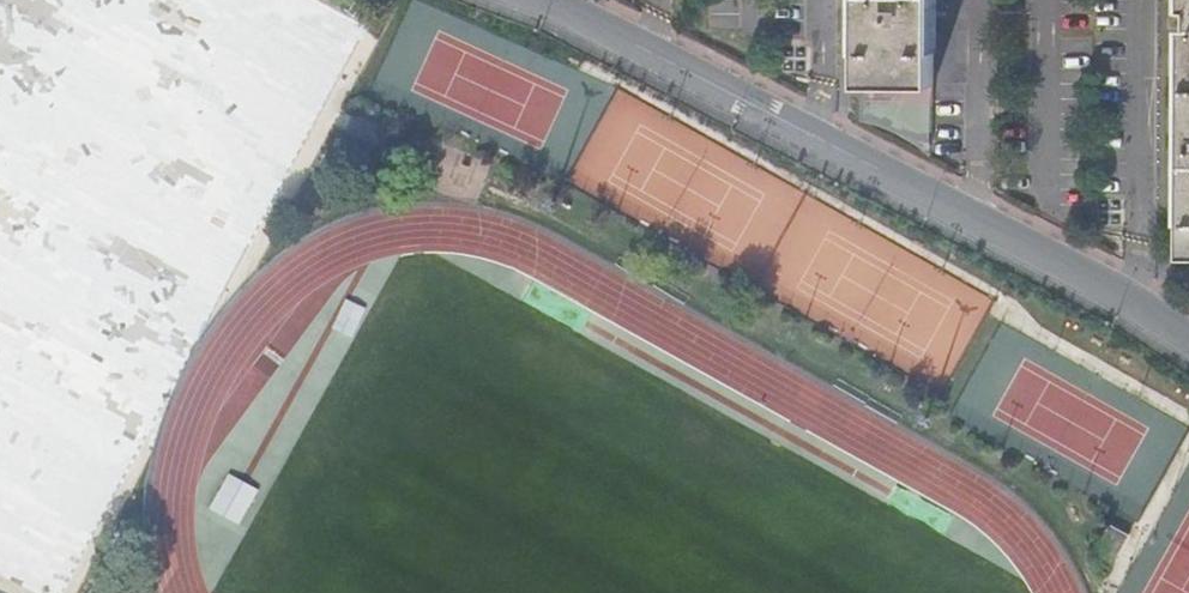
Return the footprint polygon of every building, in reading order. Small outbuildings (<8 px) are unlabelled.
[(935,80),(935,0),(862,0),(862,79),(935,80)] [(1126,526),(1109,516),(1090,550),(1107,559),(1126,526)]
